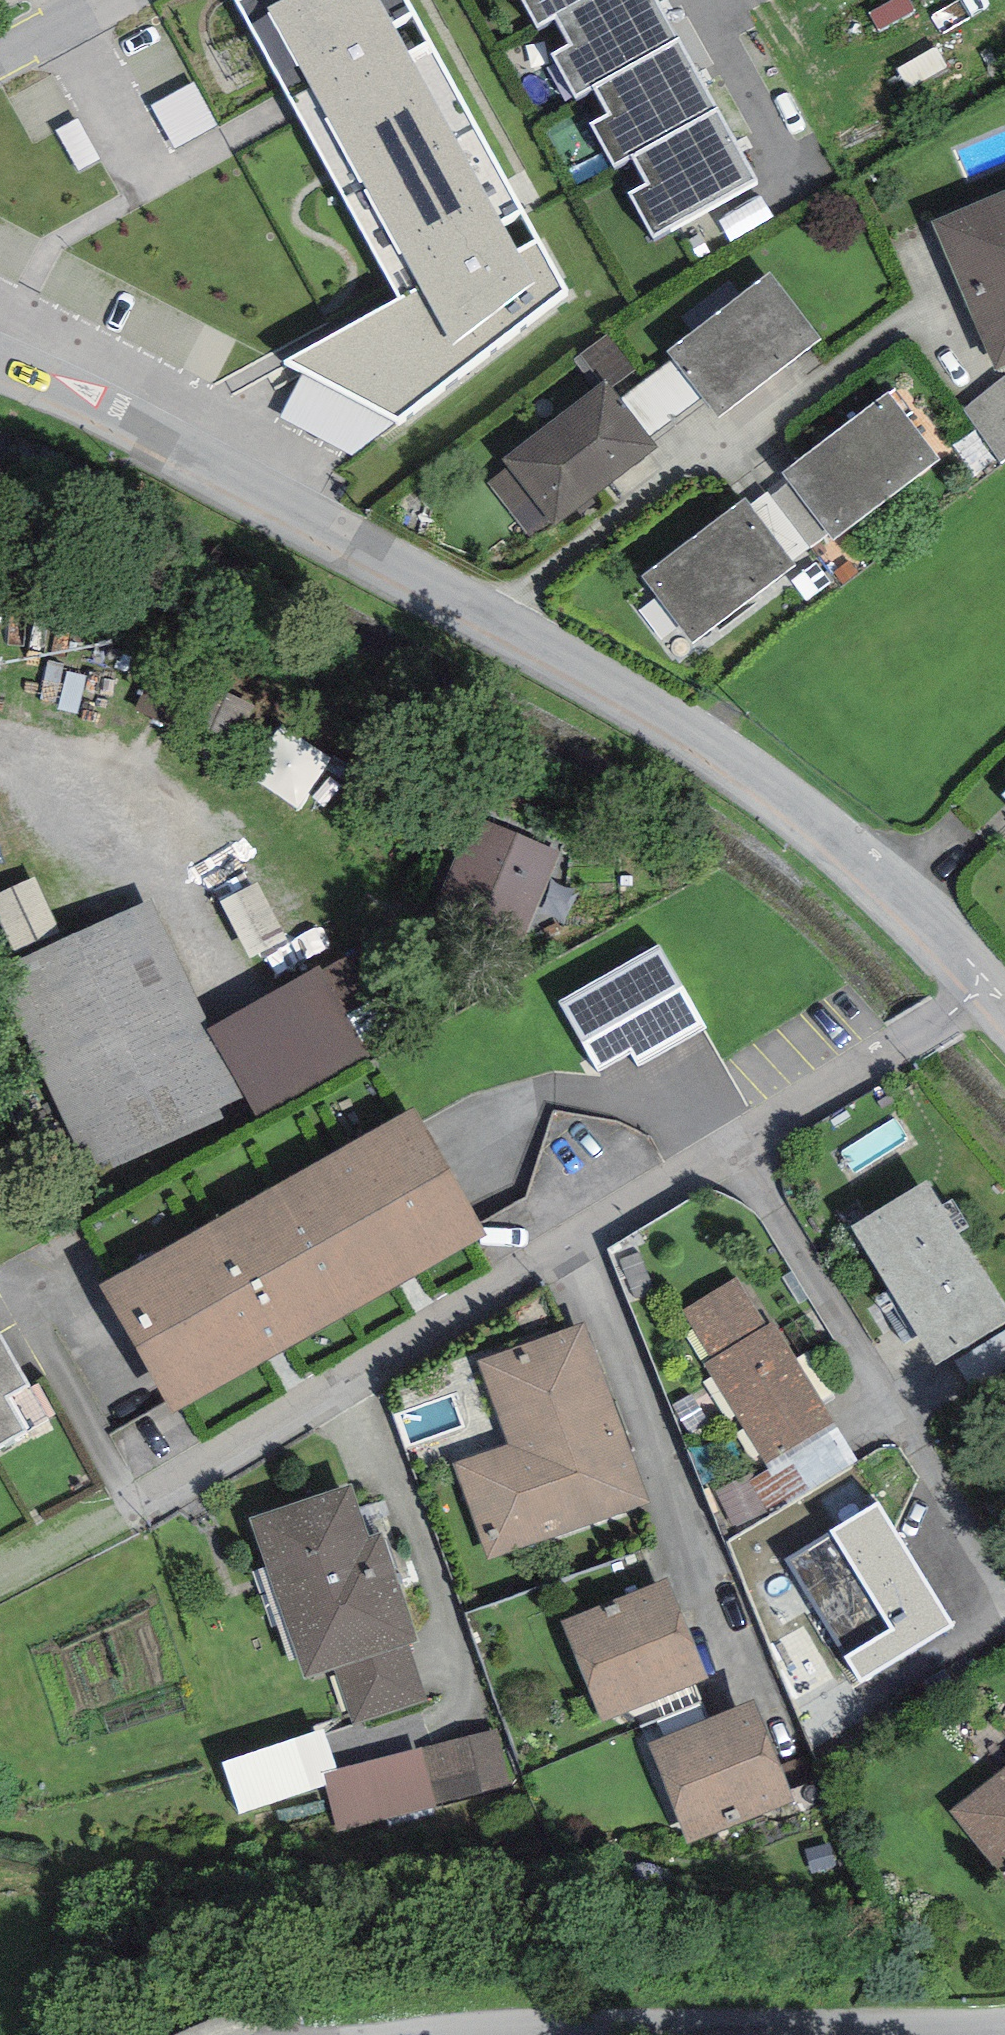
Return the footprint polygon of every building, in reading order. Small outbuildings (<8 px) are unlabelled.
[(401,297),(285,362),(304,372),(397,418),(565,292),(410,0),(238,0),(401,297)] [(538,27),(555,17),(585,0),(522,0),(538,27)] [(555,17),(571,45),(552,55),(576,96),(594,86),(677,39),(655,0),(585,0),(555,17)] [(717,109),(677,39),(594,86),(610,114),(592,124),(616,166),(633,156),(717,109)] [(756,178),(717,109),(633,156),(647,182),(628,193),(653,237),(756,178)] [(931,221),(994,370),(1004,366),(1004,191),(931,221)] [(770,271),(667,351),(674,359),(707,402),(719,417),(822,338),(770,271)] [(635,370),(607,334),(575,358),(598,388),(608,380),(613,387),(635,370)] [(707,402),(674,359),(621,399),(654,442),(707,402)] [(353,455),(397,418),(304,372),(278,416),(353,455)] [(1004,376),(963,410),(1001,461),(1004,458),(1004,376)] [(528,537),(548,522),(550,525),(657,449),(654,442),(621,399),(613,387),(608,380),(598,388),(501,457),(508,467),(489,481),(528,537)] [(888,393),(782,473),(789,482),(829,533),(834,540),(939,460),(888,393)] [(811,547),(829,533),(789,482),(772,496),(811,547)] [(793,561),(811,547),(772,496),(768,491),(750,505),(793,561)] [(746,499),(643,577),(693,642),(795,564),(793,561),(750,505),(746,499)] [(252,773),(300,807),(336,757),(288,723),(252,773)] [(561,849),(472,814),(438,900),(527,935),(561,849)] [(228,892),(251,953),(289,939),(265,878),(228,892)] [(0,898),(0,899),(19,948),(58,933),(39,883),(0,898)] [(0,968),(0,987),(84,1169),(95,1164),(100,1175),(225,1118),(220,1108),(245,1096),(207,1029),(210,1027),(152,897),(0,968)] [(660,946),(561,1002),(599,1069),(631,1050),(640,1067),(707,1028),(660,946)] [(348,956),(321,971),(346,1014),(373,998),(348,956)] [(318,966),(210,1027),(207,1029),(245,1096),(258,1119),(369,1056),(346,1014),(321,971),(318,966)] [(414,1107),(98,1285),(171,1413),(487,1235),(414,1107)] [(851,1226),(936,1365),(1004,1323),(1004,1307),(926,1180),(851,1226)] [(683,1310),(712,1358),(703,1364),(764,1464),(834,1422),(773,1322),(766,1327),(737,1278),(683,1310)] [(584,1323),(478,1361),(508,1444),(454,1464),(488,1559),(648,1501),(584,1323)] [(956,1361),(973,1389),(1004,1370),(1004,1331),(956,1361)] [(27,1430),(8,1397),(29,1386),(0,1336),(0,1445),(27,1430)] [(859,1463),(834,1422),(764,1464),(767,1470),(755,1478),(750,1481),(768,1511),(772,1517),(859,1463)] [(755,1478),(751,1471),(715,1491),(733,1527),(768,1511),(750,1481),(755,1478)] [(353,1483),(249,1517),(302,1680),(334,1670),(408,1645),(418,1642),(382,1532),(370,1536),(353,1483)] [(955,1627),(878,1501),(784,1559),(862,1684),(955,1627)] [(709,1678),(667,1577),(562,1620),(604,1721),(709,1678)] [(427,1701),(408,1645),(334,1670),(353,1725),(427,1701)] [(753,1700),(647,1743),(688,1845),(794,1802),(753,1700)] [(325,1729),(221,1762),(239,1815),(326,1786),(323,1774),(338,1770),(325,1729)] [(496,1729),(421,1748),(338,1770),(323,1774),(326,1786),(338,1831),(511,1786),(496,1729)] [(949,1813),(1004,1882),(1004,1768),(949,1813)]
